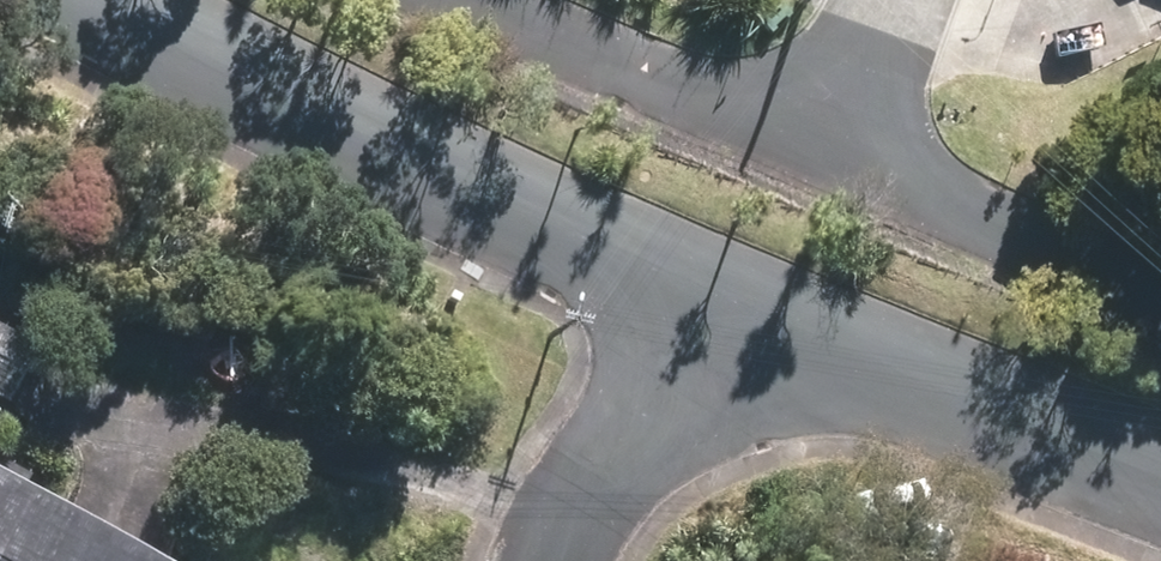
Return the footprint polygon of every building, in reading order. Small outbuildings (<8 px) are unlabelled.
[(19,352),(0,342),(0,391),(19,352)] [(0,477),(0,560),(155,560),(0,477)]
